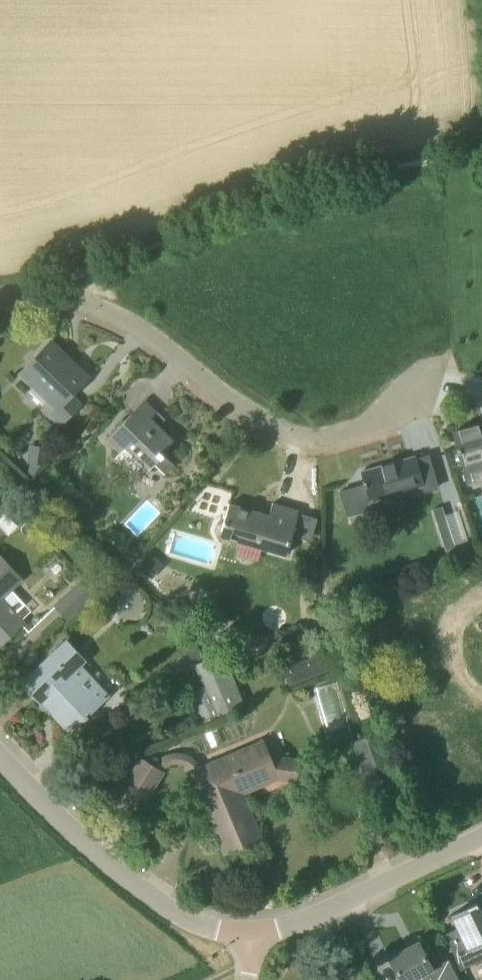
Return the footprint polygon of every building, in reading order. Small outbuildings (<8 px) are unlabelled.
[(62,423),(80,405),(71,395),(88,377),(87,377),(82,382),(82,381),(58,358),(63,353),(51,341),(21,372),(57,408),(52,413),(62,423)] [(119,453),(116,456),(134,473),(142,464),(148,470),(154,465),(165,475),(174,465),(162,453),(174,440),(158,425),(155,428),(152,425),(148,429),(143,424),(157,411),(145,399),(131,413),(106,440),(119,453)] [(452,433),(467,484),(481,480),(481,424),(452,433)] [(362,471),(371,500),(422,486),(424,491),(437,487),(428,455),(416,459),(415,456),(362,471)] [(269,515),(229,504),(220,535),(286,555),(299,511),(273,503),(269,515)] [(461,514),(448,517),(445,505),(434,508),(446,548),(469,541),(461,514)] [(129,541),(120,549),(129,558),(138,550),(129,541)] [(165,565),(149,550),(135,565),(151,580),(165,565)] [(0,555),(0,598),(21,578),(0,555)] [(55,605),(67,618),(93,595),(81,582),(55,605)] [(23,622),(0,598),(0,644),(23,622)] [(108,695),(79,664),(84,660),(67,641),(23,682),(41,700),(42,699),(71,729),(99,704),(108,695)] [(195,643),(186,653),(197,663),(206,653),(195,643)] [(289,685),(338,666),(335,657),(332,649),(282,668),(285,676),(289,685)] [(203,723),(244,704),(229,667),(217,656),(196,665),(205,686),(190,693),(203,723)] [(371,736),(356,739),(362,769),(377,765),(371,736)] [(226,851),(259,837),(241,793),(270,781),(277,779),(296,781),(298,758),(268,754),(263,742),(193,772),(226,851)] [(192,750),(163,754),(165,766),(194,762),(192,750)] [(162,771),(154,766),(142,758),(126,784),(146,797),(162,771)] [(481,943),(481,914),(477,905),(478,904),(476,901),(468,905),(468,906),(452,914),(469,949),(481,943)] [(431,967),(418,942),(390,957),(402,979),(410,979),(424,973),(428,979),(455,979),(444,961),(431,967)]
